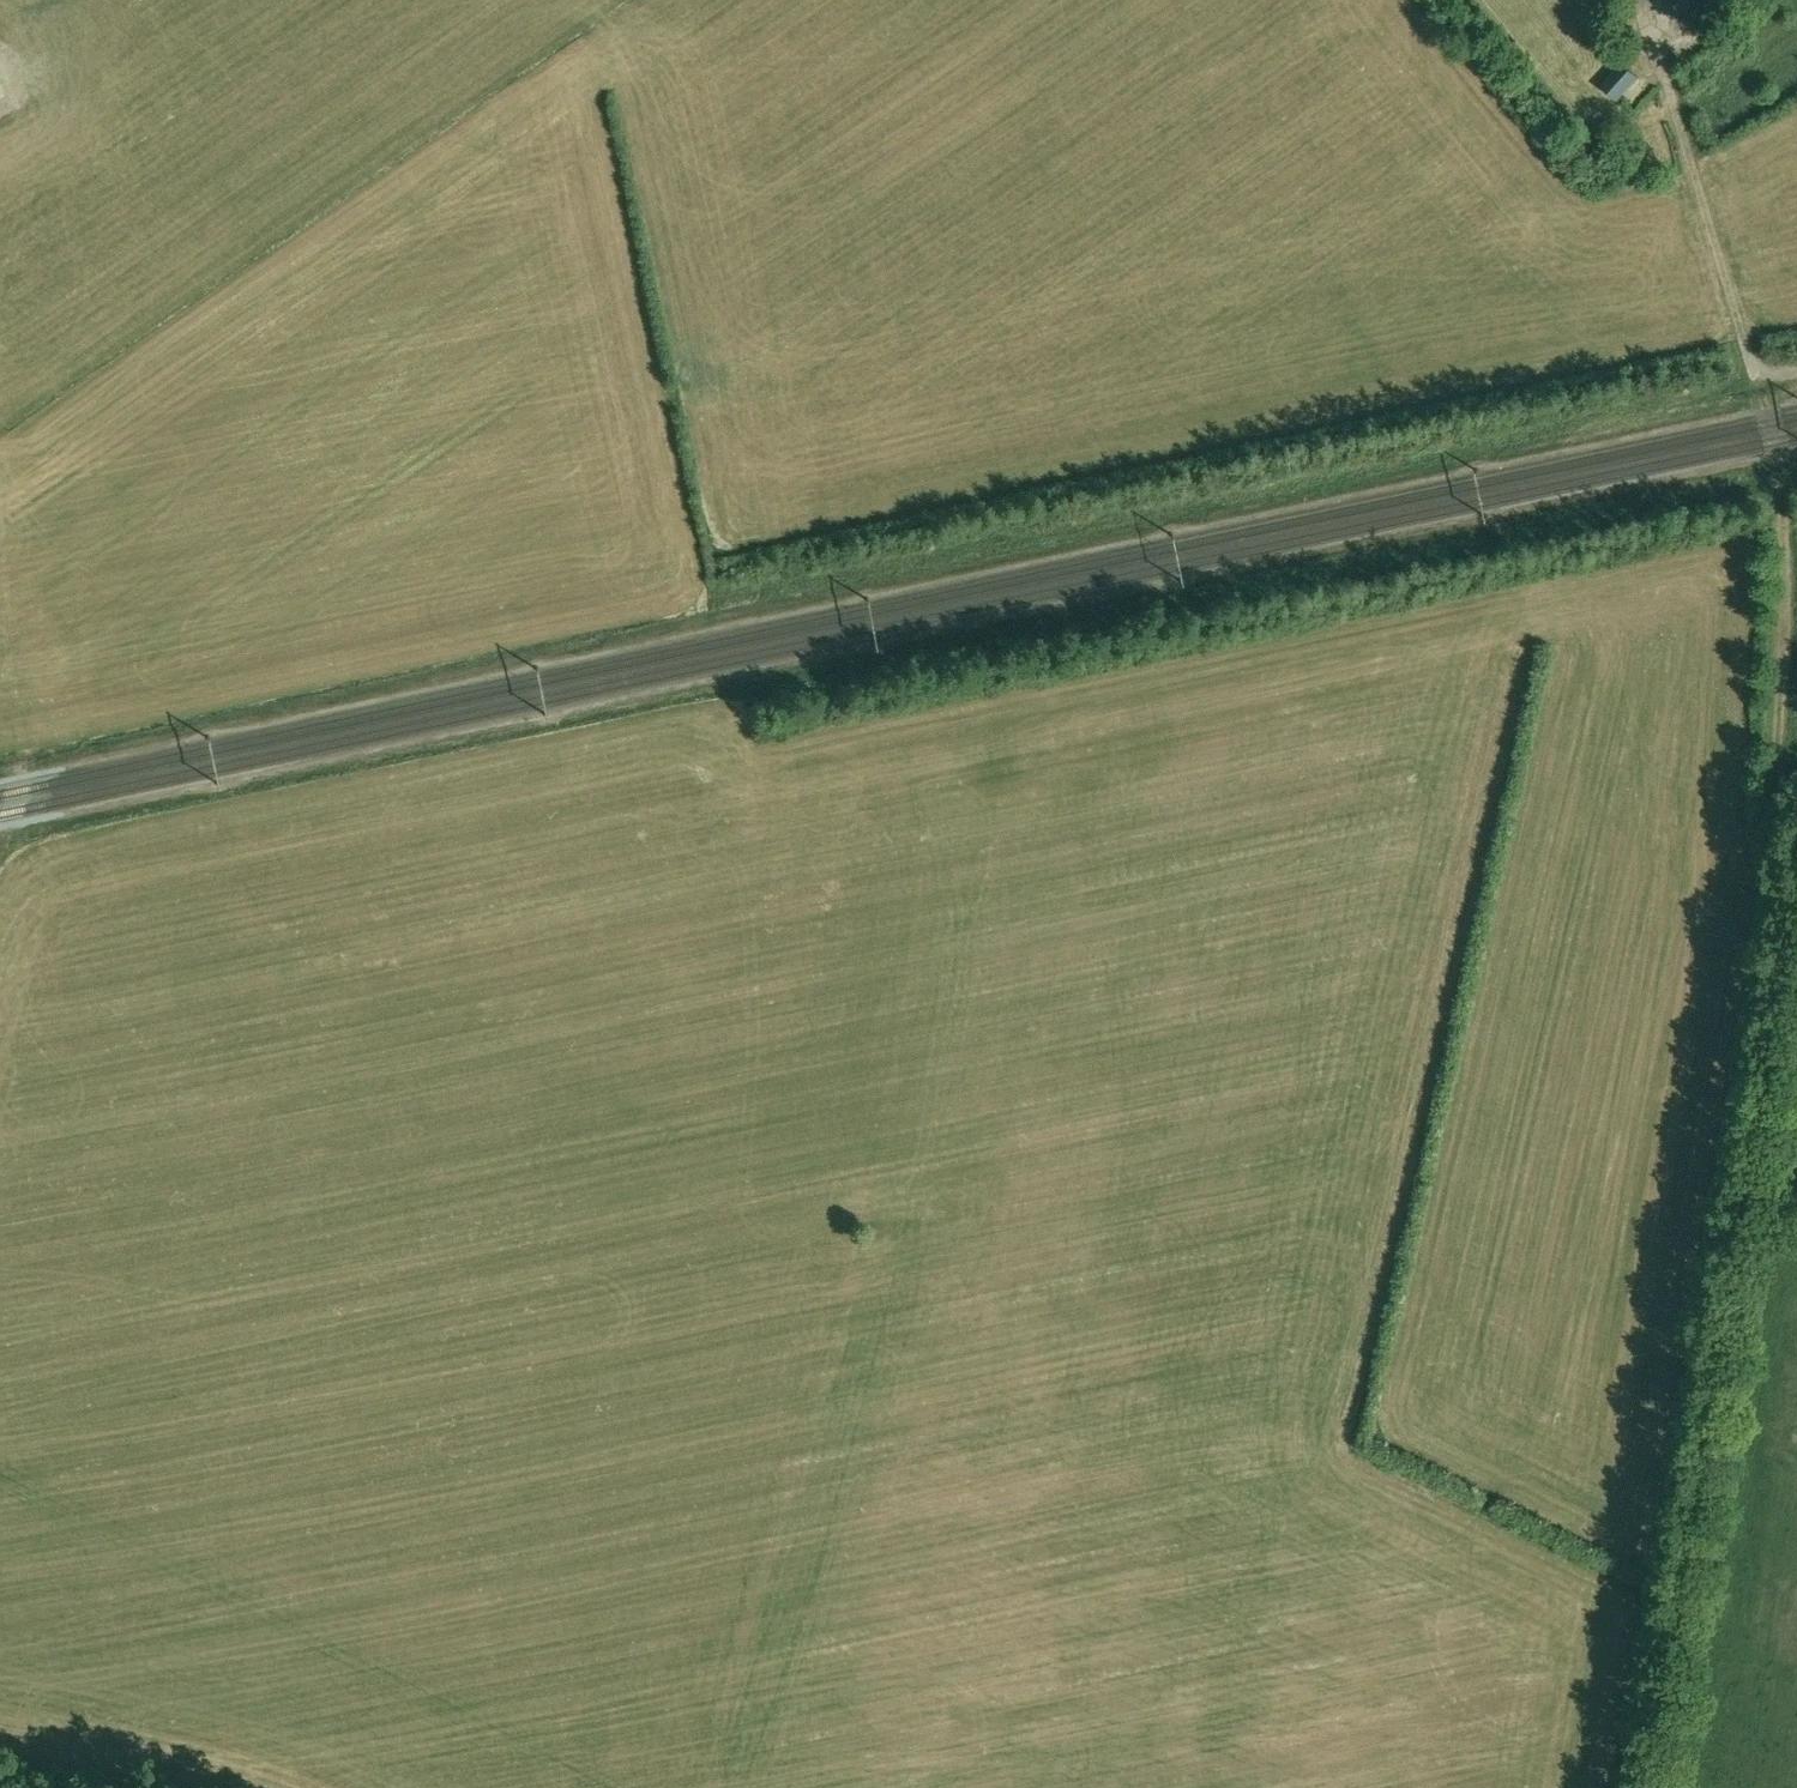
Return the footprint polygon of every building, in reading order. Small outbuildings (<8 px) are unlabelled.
[(1600,84),(1618,101),(1639,77),(1620,60),(1600,84)]
